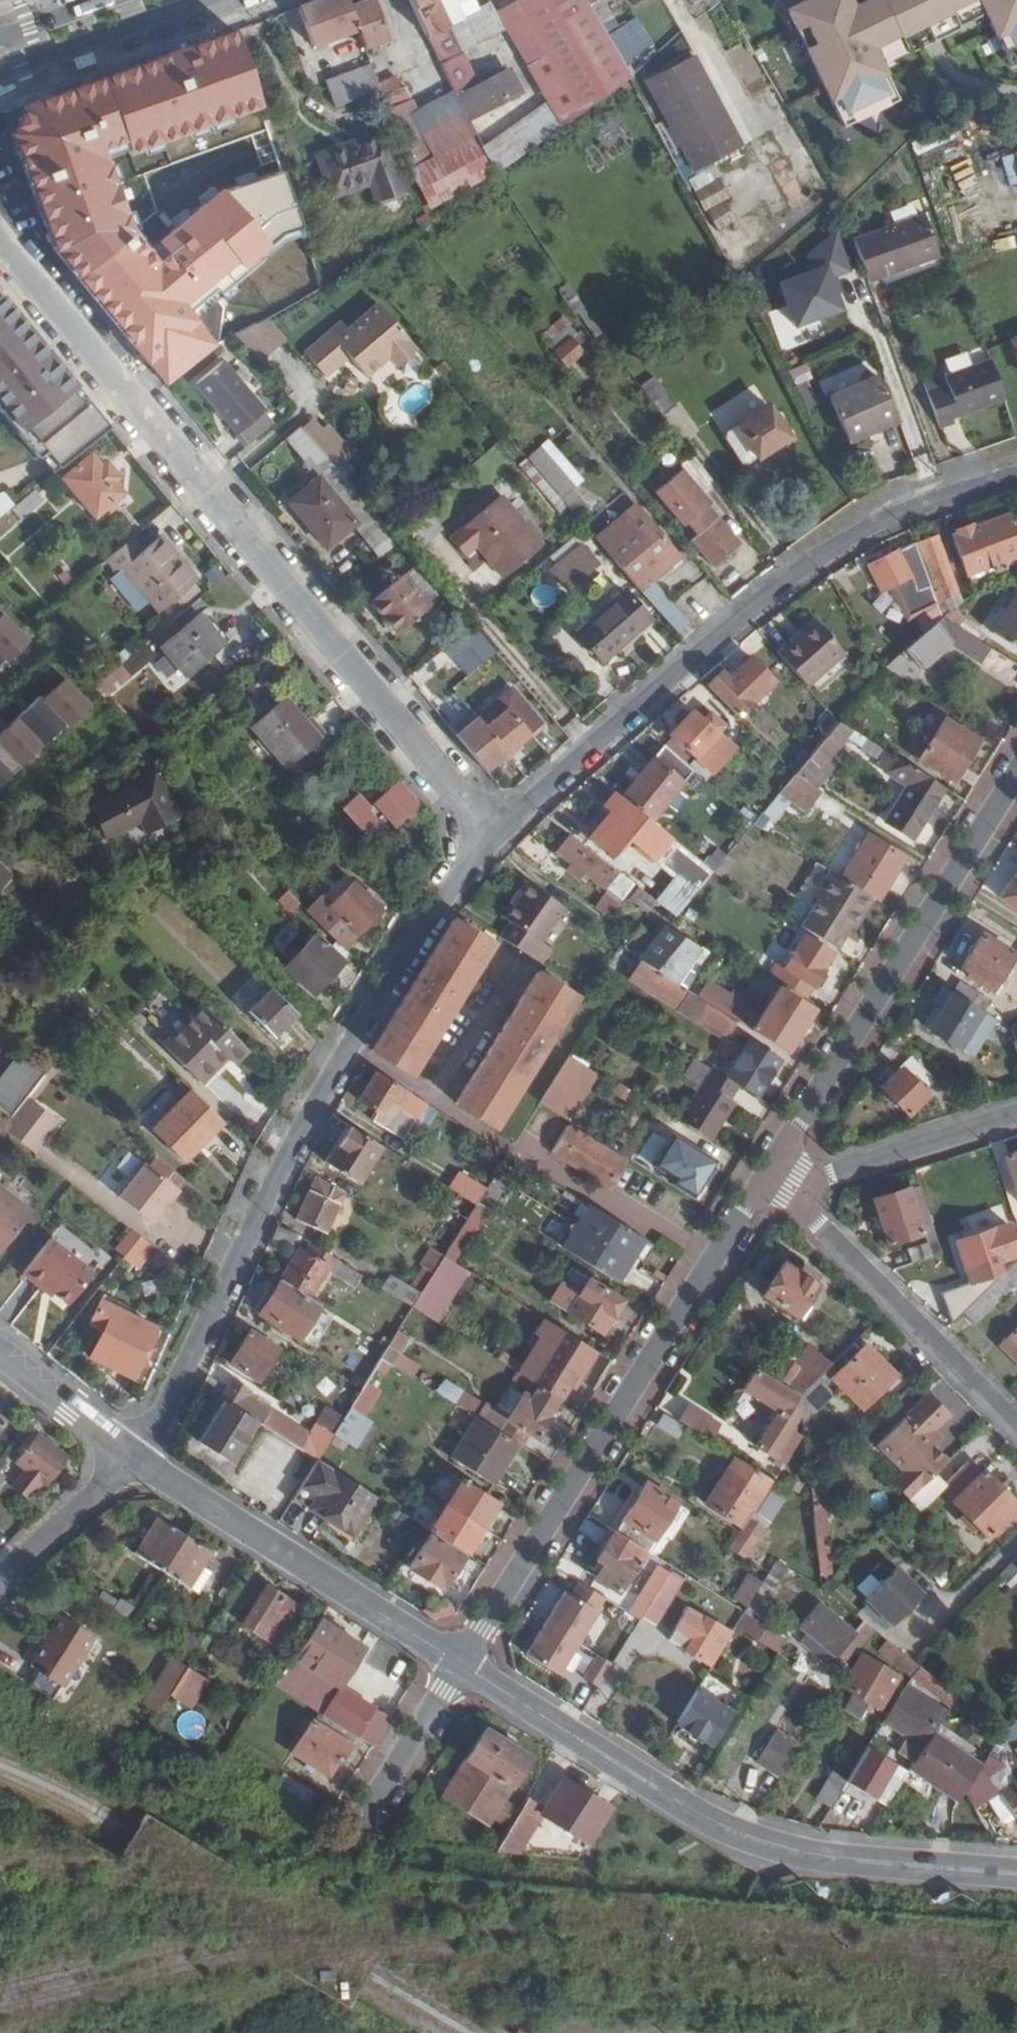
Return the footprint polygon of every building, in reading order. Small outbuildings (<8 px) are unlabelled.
[(350,0),(319,0),(299,7),(314,45),(332,40),(337,54),(348,51),(344,35),(360,29),(350,0)] [(377,0),(350,0),(360,29),(366,44),(370,43),(372,48),(387,43),(387,38),(390,36),(377,0)] [(464,120),(518,94),(510,78),(498,84),(495,80),(477,88),(458,46),(453,39),(475,27),(480,35),(500,24),(497,16),(490,0),(461,15),(446,22),(435,0),(411,0),(464,120)] [(446,22),(461,15),(455,2),(460,0),(435,0),(446,22)] [(602,92),(554,0),(526,0),(499,15),(524,62),(544,52),(576,111),(602,92)] [(622,77),(619,71),(583,0),(554,0),(602,92),(622,77)] [(601,5),(607,3),(612,11),(624,5),(621,0),(598,0),(601,5)] [(855,5),(853,0),(803,0),(789,7),(845,125),(865,115),(863,111),(877,104),(880,108),(900,99),(883,63),(909,50),(910,52),(927,44),(923,35),(940,27),(944,36),(962,28),(961,26),(987,13),(1012,66),(1016,64),(1016,0),(867,0),(855,5)] [(610,33),(629,61),(654,44),(635,16),(610,33)] [(453,39),(458,46),(480,35),(475,27),(453,39)] [(927,44),(944,36),(940,27),(923,35),(927,44)] [(480,156),(489,177),(576,111),(544,52),(524,62),(545,106),(480,156)] [(687,52),(637,78),(682,163),(731,137),(687,52)] [(182,98),(168,56),(118,75),(133,115),(182,98)] [(349,99),(380,88),(372,65),(342,77),(349,99)] [(498,84),(510,78),(507,73),(495,80),(498,84)] [(349,99),(342,77),(327,81),(334,103),(349,99)] [(189,105),(185,106),(190,124),(212,118),(219,140),(238,134),(235,123),(254,116),(243,84),(228,88),(226,92),(198,102),(197,99),(188,102),(189,105)] [(93,182),(63,95),(10,115),(17,128),(53,235),(80,225),(69,190),(93,182)] [(880,108),(877,104),(863,111),(865,115),(880,108)] [(410,174),(437,161),(422,116),(394,127),(410,174)] [(212,118),(190,124),(198,148),(219,140),(212,118)] [(334,147),(348,188),(366,183),(372,203),(401,192),(382,132),(334,147)] [(422,211),(486,179),(471,145),(437,161),(410,174),(422,211)] [(328,194),(348,188),(334,147),(314,153),(328,194)] [(166,158),(117,174),(134,224),(199,203),(193,181),(175,186),(166,158)] [(920,219),(851,245),(866,285),(936,259),(920,219)] [(811,276),(778,288),(793,331),(840,314),(835,300),(842,298),(836,281),(848,277),(834,239),(806,261),(811,276)] [(238,335),(256,326),(245,292),(241,278),(210,287),(228,339),(238,335)] [(268,318),(271,316),(267,300),(274,296),(269,283),(245,292),(256,326),(268,318)] [(7,297),(0,303),(0,406),(55,474),(113,426),(78,384),(7,297)] [(343,323),(308,354),(327,377),(352,357),(372,378),(392,361),(399,369),(417,354),(409,345),(411,343),(382,306),(353,332),(343,323)] [(256,326),(238,335),(261,362),(287,339),(268,318),(256,326)] [(568,326),(544,344),(561,365),(581,352),(572,342),(576,338),(568,326)] [(949,420),(1002,400),(987,358),(943,375),(945,385),(925,391),(939,428),(951,425),(949,420)] [(199,384),(250,444),(278,421),(227,361),(199,384)] [(655,375),(640,385),(659,413),(674,403),(655,375)] [(880,381),(830,399),(846,441),(895,423),(880,381)] [(754,456),(758,462),(790,442),(786,434),(790,431),(779,412),(772,416),(766,406),(725,434),(735,450),(739,447),(745,443),(754,456)] [(303,427),(331,459),(341,470),(351,461),(315,419),(303,427)] [(301,458),(313,474),(331,459),(303,427),(286,441),(301,458)] [(748,461),(754,456),(745,443),(739,447),(748,461)] [(748,469),(758,462),(754,456),(748,461),(739,447),(735,450),(748,469)] [(95,456),(67,478),(100,517),(127,494),(116,480),(122,475),(111,462),(105,467),(95,456)] [(700,497),(713,487),(693,462),(690,458),(677,470),(680,473),(700,497)] [(329,545),(358,524),(376,510),(341,470),(331,459),(313,474),(320,481),(292,504),(329,545)] [(530,459),(520,467),(561,514),(569,507),(530,459)] [(700,497),(680,473),(652,496),(683,535),(687,532),(696,543),(690,549),(710,573),(738,550),(706,510),(709,508),(700,497)] [(40,491),(18,509),(26,518),(48,501),(40,491)] [(14,508),(5,496),(0,498),(0,519),(14,508)] [(507,496),(466,529),(479,546),(490,539),(516,569),(547,545),(507,496)] [(358,524),(375,547),(395,533),(376,510),(358,524)] [(1006,514),(949,534),(965,574),(990,564),(993,569),(1002,566),(1001,561),(1016,555),(1016,543),(1006,514)] [(677,633),(677,634),(687,626),(652,581),(679,558),(658,531),(644,543),(624,520),(598,542),(677,633)] [(135,534),(106,558),(117,571),(122,567),(132,580),(154,607),(158,611),(196,582),(163,536),(147,548),(135,534)] [(930,586),(941,617),(947,612),(943,599),(956,594),(934,536),(917,541),(933,585),(930,586)] [(576,540),(547,562),(555,572),(583,549),(576,540)] [(936,604),(913,543),(867,567),(880,592),(892,586),(908,618),(936,604)] [(583,549),(555,572),(552,574),(567,593),(599,569),(583,549)] [(412,577),(380,605),(408,639),(442,611),(412,577)] [(154,607),(132,580),(122,589),(143,615),(154,607)] [(578,631),(625,592),(619,586),(573,626),(578,631)] [(645,617),(625,592),(578,631),(598,656),(621,638),(623,642),(631,637),(627,632),(645,617)] [(1016,595),(991,635),(1016,651),(1016,595)] [(947,612),(941,617),(956,626),(961,618),(950,610),(947,612)] [(200,613),(169,635),(200,676),(229,654),(200,613)] [(1,660),(4,664),(27,641),(2,615),(0,616),(0,661),(1,660)] [(914,641),(884,668),(911,685),(924,665),(950,641),(981,660),(990,648),(956,626),(941,617),(915,640),(914,641)] [(817,621),(778,653),(807,687),(847,655),(817,621)] [(480,630),(466,644),(489,667),(503,657),(480,630)] [(882,633),(868,642),(884,668),(896,657),(882,633)] [(721,671),(706,685),(737,716),(773,682),(748,658),(728,678),(721,671)] [(61,724),(64,729),(87,705),(61,679),(41,698),(38,695),(0,731),(0,781),(61,724)] [(485,726),(508,754),(543,725),(513,689),(481,714),(489,722),(485,726)] [(289,766),(320,740),(327,734),(315,720),(307,725),(285,697),(253,724),(264,736),(258,740),(272,757),(277,753),(289,766)] [(730,747),(690,710),(668,734),(708,770),(730,747)] [(478,719),(458,735),(488,771),(508,754),(485,726),(478,719)] [(978,740),(943,719),(933,734),(926,730),(917,742),(925,747),(918,761),(951,782),(978,740)] [(838,722),(794,775),(815,788),(829,767),(824,762),(851,730),(838,722)] [(327,749),(320,740),(289,766),(295,774),(327,749)] [(910,837),(943,787),(870,742),(861,753),(871,759),(868,764),(878,771),(883,766),(887,770),(886,772),(900,781),(904,777),(911,781),(891,808),(894,810),(887,822),(910,837)] [(663,745),(619,797),(649,823),(692,771),(663,745)] [(182,816),(176,805),(158,774),(93,810),(110,841),(145,822),(151,833),(182,816)] [(815,788),(794,775),(778,796),(805,814),(819,791),(815,788)] [(427,809),(402,778),(371,805),(358,792),(346,803),(372,833),(385,823),(381,818),(387,814),(397,824),(407,815),(413,820),(427,809)] [(649,823),(619,797),(587,835),(612,855),(631,831),(638,837),(655,851),(649,860),(673,880),(692,895),(710,874),(702,867),(649,823)] [(181,802),(176,805),(182,816),(183,818),(188,813),(181,802)] [(584,872),(620,901),(633,885),(572,836),(559,853),(572,863),(568,870),(578,879),(584,872)] [(655,851),(638,837),(631,846),(649,860),(655,851)] [(869,898),(876,903),(903,860),(868,837),(839,879),(869,898)] [(709,860),(702,867),(710,874),(717,865),(709,860)] [(338,869),(320,886),(327,893),(346,876),(338,869)] [(794,927),(831,951),(849,922),(843,919),(850,908),(859,913),(869,898),(839,879),(826,872),(810,895),(812,898),(794,927)] [(1013,885),(1009,882),(999,898),(1016,909),(1016,879),(1013,885)] [(497,935),(537,960),(546,949),(537,942),(563,908),(523,880),(515,893),(519,896),(513,905),(504,919),(507,922),(497,935)] [(655,902),(674,917),(692,895),(673,880),(654,902),(655,902)] [(341,918),(327,931),(342,948),(381,912),(376,907),(382,901),(372,891),(365,896),(355,885),(335,903),(330,900),(327,904),(341,918)] [(509,901),(513,905),(519,896),(515,893),(509,901)] [(843,919),(849,922),(852,925),(859,913),(850,908),(843,919)] [(491,944),(451,920),(370,1051),(409,1074),(491,944)] [(641,956),(637,961),(662,976),(671,963),(680,968),(693,947),(661,926),(641,956)] [(1013,953),(981,935),(961,966),(975,976),(973,980),(991,990),(1013,953)] [(766,976),(803,999),(821,972),(819,967),(829,953),(803,936),(800,940),(797,938),(785,955),(790,959),(783,968),(774,964),(766,976)] [(319,937),(289,968),(316,993),(347,964),(319,937)] [(662,976),(637,961),(626,978),(671,1009),(684,990),(662,976)] [(662,976),(684,990),(692,976),(680,968),(671,963),(662,976)] [(535,972),(454,1103),(494,1127),(576,996),(535,972)] [(734,1022),(782,1051),(808,1009),(776,989),(772,994),(767,991),(762,998),(767,1001),(758,1015),(698,978),(688,993),(702,1001),(734,1022)] [(989,1000),(958,981),(952,991),(984,1010),(989,1000)] [(979,1010),(950,992),(937,1013),(930,1009),(919,1028),(925,1032),(925,1035),(954,1051),(979,1010)] [(276,1041),(299,1019),(275,995),(253,1017),(276,1041)] [(727,1032),(734,1022),(702,1001),(695,1011),(727,1032)] [(211,1092),(250,1053),(207,1010),(199,1019),(167,1050),(211,1092)] [(162,1043),(167,1050),(199,1019),(193,1013),(162,1043)] [(778,1059),(748,1041),(726,1076),(756,1095),(778,1059)] [(569,1055),(540,1102),(570,1121),(600,1074),(569,1055)] [(709,1068),(692,1057),(681,1074),(699,1085),(677,1119),(711,1140),(731,1104),(726,1100),(737,1086),(709,1068)] [(929,1077),(911,1058),(880,1086),(906,1113),(927,1094),(919,1087),(929,1077)] [(49,1081),(22,1061),(0,1089),(0,1114),(14,1125),(26,1110),(33,1100),(49,1081)] [(400,1138),(423,1102),(375,1072),(357,1101),(372,1111),(372,1118),(374,1124),(400,1138)] [(199,1142),(221,1118),(187,1086),(148,1128),(177,1154),(193,1138),(199,1142)] [(33,1100),(26,1110),(14,1125),(6,1135),(39,1160),(65,1127),(33,1100)] [(567,1126),(536,1108),(520,1135),(549,1154),(551,1152),(606,1186),(621,1161),(566,1128),(567,1126)] [(381,1146),(346,1125),(323,1161),(358,1183),(381,1146)] [(606,1130),(599,1141),(625,1157),(631,1146),(606,1130)] [(656,1167),(672,1177),(669,1183),(692,1196),(714,1160),(688,1143),(680,1157),(666,1149),(656,1167)] [(1005,1157),(1016,1195),(1016,1154),(1005,1157)] [(155,1173),(129,1206),(160,1233),(188,1199),(155,1173)] [(342,1192),(314,1175),(294,1220),(325,1234),(328,1225),(334,1227),(340,1215),(333,1212),(342,1192)] [(480,1197),(483,1191),(461,1178),(452,1191),(459,1195),(475,1205),(475,1203),(480,1197)] [(925,1245),(937,1241),(920,1187),(909,1190),(922,1235),(925,1245)] [(885,1247),(922,1235),(909,1190),(871,1201),(885,1247)] [(4,1258),(35,1219),(0,1192),(0,1255),(4,1258)] [(475,1205),(459,1195),(442,1222),(458,1232),(475,1205)] [(444,1255),(454,1262),(485,1211),(475,1205),(458,1232),(444,1255)] [(642,1239),(588,1205),(560,1247),(616,1281),(642,1239)] [(952,1289),(962,1313),(982,1292),(980,1279),(985,1278),(987,1282),(992,1280),(991,1275),(999,1273),(997,1263),(1016,1257),(1007,1225),(957,1241),(970,1283),(952,1289)] [(296,1236),(275,1227),(269,1239),(291,1248),(296,1236)] [(127,1255),(134,1261),(147,1245),(140,1239),(127,1255)] [(940,1253),(937,1241),(925,1245),(908,1251),(911,1262),(940,1253)] [(51,1290),(62,1298),(76,1309),(102,1278),(58,1244),(30,1279),(47,1294),(51,1290)] [(334,1257),(313,1244),(308,1254),(298,1249),(280,1279),(308,1297),(328,1267),(334,1257)] [(144,1269),(156,1251),(147,1245),(134,1261),(144,1269)] [(444,1255),(431,1247),(419,1265),(422,1267),(410,1287),(391,1275),(382,1288),(412,1307),(421,1292),(444,1255)] [(431,1299),(455,1262),(454,1262),(444,1255),(421,1292),(431,1299)] [(343,1263),(334,1257),(328,1267),(335,1273),(343,1263)] [(1006,1269),(1016,1282),(1016,1258),(1006,1269)] [(796,1269),(783,1261),(764,1293),(802,1316),(808,1305),(804,1301),(815,1282),(811,1279),(816,1271),(800,1262),(796,1269)] [(353,1286),(361,1275),(343,1263),(335,1273),(334,1275),(353,1286)] [(982,1292),(962,1313),(974,1324),(1016,1282),(1006,1269),(982,1292)] [(308,1297),(280,1279),(258,1316),(306,1344),(327,1310),(308,1297)] [(620,1300),(587,1279),(567,1312),(600,1333),(620,1300)] [(57,1303),(62,1298),(51,1290),(47,1294),(57,1303)] [(422,1313),(431,1299),(421,1292),(412,1307),(422,1313)] [(111,1334),(122,1313),(107,1305),(96,1328),(111,1334)] [(161,1332),(122,1313),(111,1334),(98,1361),(138,1380),(161,1332)] [(997,1347),(1016,1370),(1016,1329),(997,1347)] [(406,1339),(396,1332),(391,1340),(387,1347),(398,1352),(406,1339)] [(277,1352),(248,1333),(229,1362),(258,1380),(265,1371),(270,1373),(274,1368),(270,1363),(277,1352)] [(387,1347),(391,1340),(383,1336),(380,1343),(387,1348),(387,1347)] [(894,1375),(857,1337),(832,1362),(823,1370),(861,1408),(894,1375)] [(587,1364),(583,1361),(552,1343),(529,1380),(537,1384),(558,1398),(560,1398),(569,1382),(574,1385),(587,1364)] [(380,1359),(390,1365),(398,1352),(387,1347),(387,1348),(380,1359)] [(809,1347),(796,1368),(814,1380),(816,1378),(823,1370),(832,1362),(809,1347)] [(783,1360),(771,1378),(791,1391),(799,1395),(814,1380),(796,1368),(783,1360)] [(778,1412),(755,1447),(782,1463),(800,1435),(789,1428),(800,1412),(799,1395),(791,1391),(771,1378),(757,1369),(744,1389),(778,1412)] [(201,1387),(256,1422),(300,1450),(306,1440),(289,1429),(290,1426),(245,1397),(249,1391),(231,1380),(225,1387),(206,1377),(201,1387)] [(800,1412),(801,1416),(802,1425),(832,1396),(816,1378),(814,1380),(799,1395),(800,1412)] [(517,1443),(518,1444),(527,1432),(535,1437),(547,1418),(545,1417),(558,1398),(537,1384),(529,1398),(521,1393),(497,1432),(517,1443)] [(201,1387),(193,1403),(214,1416),(197,1442),(229,1463),(256,1422),(201,1387)] [(985,1421),(968,1404),(953,1418),(946,1425),(937,1416),(921,1401),(900,1421),(930,1453),(958,1428),(967,1438),(985,1421)] [(687,1405),(677,1421),(708,1440),(718,1424),(687,1405)] [(354,1448),(369,1423),(348,1410),(340,1423),(333,1435),(354,1448)] [(946,1425),(953,1418),(946,1410),(937,1416),(946,1425)] [(324,1429),(333,1435),(340,1423),(331,1418),(324,1429)] [(492,1485),(517,1443),(497,1432),(475,1418),(449,1459),(492,1485)] [(316,1460),(333,1435),(324,1429),(316,1424),(306,1440),(300,1450),(316,1460)] [(63,1455),(36,1434),(31,1440),(24,1437),(18,1447),(21,1450),(17,1457),(26,1464),(13,1482),(27,1491),(40,1474),(45,1479),(63,1455)] [(769,1478),(735,1457),(704,1505),(739,1527),(769,1478)] [(316,1460),(292,1499),(351,1536),(375,1497),(316,1460)] [(950,1500),(977,1474),(966,1463),(939,1488),(950,1500)] [(982,1469),(977,1474),(950,1500),(967,1518),(964,1523),(968,1528),(972,1524),(985,1536),(1016,1506),(982,1469)] [(479,1526),(495,1500),(460,1479),(444,1504),(479,1526)] [(644,1482),(613,1531),(643,1550),(647,1552),(677,1504),(644,1482)] [(463,1551),(479,1526),(444,1504),(428,1529),(463,1551)] [(817,1537),(829,1537),(827,1505),(815,1506),(817,1537)] [(159,1570),(183,1533),(154,1516),(132,1554),(159,1570)] [(748,1517),(729,1549),(744,1559),(765,1527),(748,1517)] [(439,1589),(463,1551),(428,1529),(422,1526),(416,1539),(422,1543),(405,1568),(439,1589)] [(643,1550),(613,1531),(595,1559),(604,1564),(595,1578),(617,1591),(643,1550)] [(209,1550),(183,1533),(159,1570),(195,1592),(208,1571),(200,1565),(209,1550)] [(998,1572),(1010,1585),(1016,1578),(1016,1554),(998,1572)] [(774,1561),(767,1573),(760,1585),(771,1592),(786,1568),(774,1561)] [(390,1572),(393,1575),(400,1564),(396,1562),(390,1572)] [(631,1609),(641,1616),(671,1568),(662,1562),(631,1609)] [(400,1564),(393,1575),(398,1578),(405,1568),(400,1564)] [(920,1593),(895,1567),(863,1599),(888,1624),(920,1593)] [(671,1568),(641,1616),(653,1625),(684,1576),(671,1568)] [(1010,1585),(998,1572),(995,1575),(1007,1587),(1010,1585)] [(543,1623),(578,1645),(607,1599),(577,1580),(568,1595),(562,1591),(543,1623)] [(296,1605),(263,1584),(239,1622),(272,1641),(296,1605)] [(771,1592),(760,1585),(743,1612),(757,1620),(773,1594),(771,1592)] [(118,1598),(109,1610),(122,1619),(132,1606),(118,1598)] [(933,1625),(942,1609),(926,1599),(916,1615),(933,1625)] [(860,1636),(849,1629),(811,1606),(795,1632),(845,1661),(860,1636)] [(710,1666),(734,1626),(720,1617),(716,1623),(705,1616),(703,1619),(685,1608),(682,1612),(683,1613),(674,1629),(689,1638),(683,1649),(710,1666)] [(867,1625),(856,1616),(849,1629),(860,1636),(867,1625)] [(316,1617),(273,1683),(319,1713),(336,1685),(360,1644),(316,1617)] [(749,1634),(778,1652),(786,1638),(757,1620),(749,1634)] [(524,1652),(559,1674),(578,1645),(543,1623),(524,1652)] [(911,1660),(871,1628),(864,1640),(910,1676),(911,1675),(917,1665),(911,1660)] [(39,1666),(27,1683),(51,1698),(77,1655),(46,1636),(31,1660),(39,1666)] [(189,1660),(200,1642),(192,1636),(180,1655),(189,1660)] [(859,1653),(842,1684),(851,1689),(841,1707),(857,1716),(867,1700),(878,1706),(890,1688),(888,1686),(896,1675),(859,1653)] [(598,1655),(583,1678),(597,1687),(612,1664),(598,1655)] [(169,1656),(154,1681),(169,1690),(185,1665),(169,1656)] [(169,1693),(187,1705),(204,1677),(185,1665),(169,1690),(169,1693)] [(954,1695),(917,1665),(911,1675),(948,1704),(954,1695)] [(141,1701),(156,1712),(169,1693),(169,1690),(154,1681),(141,1701)] [(319,1713),(354,1734),(369,1706),(336,1685),(319,1713)] [(939,1711),(903,1688),(888,1713),(926,1735),(934,1722),(933,1719),(939,1711)] [(695,1690),(676,1722),(713,1744),(732,1713),(695,1690)] [(354,1734),(372,1746),(389,1718),(369,1706),(354,1734)] [(348,1743),(354,1734),(319,1713),(314,1720),(348,1743)] [(327,1776),(348,1743),(314,1720),(311,1719),(290,1752),(327,1776)] [(492,1816),(508,1827),(517,1810),(501,1800),(527,1759),(484,1731),(444,1796),(486,1823),(492,1816)] [(1010,1744),(1002,1731),(986,1757),(997,1765),(1010,1744)] [(963,1793),(982,1763),(931,1732),(921,1748),(909,1767),(960,1798),(963,1793)] [(897,1786),(909,1767),(921,1748),(904,1738),(882,1776),(897,1786)] [(747,1779),(769,1793),(788,1762),(765,1749),(747,1779)] [(816,1799),(830,1807),(847,1780),(832,1772),(816,1799)] [(562,1777),(544,1805),(540,1812),(588,1840),(609,1806),(562,1777)] [(1014,1783),(998,1792),(1016,1821),(1016,1787),(1014,1783)] [(544,1805),(526,1795),(518,1808),(536,1818),(540,1812),(544,1805)] [(495,1851),(514,1853),(536,1818),(518,1808),(517,1810),(508,1827),(495,1851)]
